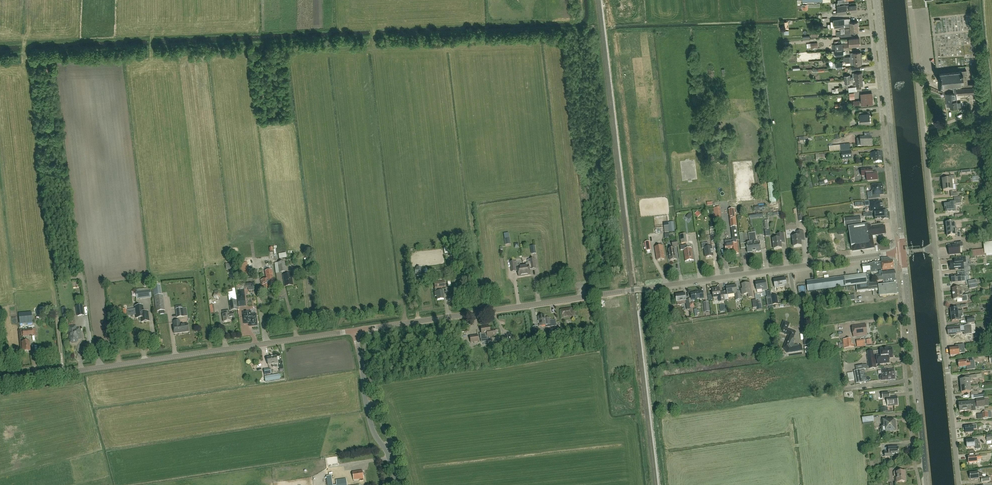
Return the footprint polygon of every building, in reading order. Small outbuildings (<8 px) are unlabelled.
[(850,12),(856,11),(856,5),(849,6),(839,7),(839,16),(847,15),(846,10),(849,10),(850,12)] [(857,22),(851,22),(850,19),(844,20),(844,19),(831,20),(832,24),(827,24),(827,28),(832,28),(834,28),(834,29),(845,28),(858,27),(858,26),(859,26),(859,23),(858,22),(857,22)] [(834,32),(836,32),(836,37),(845,36),(851,36),(851,33),(858,32),(858,27),(845,28),(834,29),(832,29),(832,32),(834,32)] [(851,46),(860,45),(859,38),(849,39),(849,43),(841,44),(840,45),(840,48),(841,50),(851,49),(851,46)] [(940,82),(941,87),(953,86),(968,84),(967,70),(960,71),(960,72),(939,73),(940,78),(938,78),(939,83),(940,82)] [(954,94),(946,94),(947,107),(952,107),(952,109),(958,108),(957,94),(974,93),(974,84),(968,84),(953,86),(954,94)] [(872,94),(869,94),(861,95),(862,105),(873,104),(872,94)] [(861,125),(870,124),(869,114),(860,115),(861,125)] [(861,147),(872,146),(872,137),(860,138),(861,147)] [(851,151),(841,152),(842,161),(852,160),(851,151)] [(871,163),(876,162),(882,162),(881,153),(876,154),(876,153),(870,153),(871,163)] [(867,181),(878,180),(877,172),(868,173),(867,169),(862,170),(862,176),(867,176),(867,181)] [(943,187),(952,186),(952,180),(955,180),(955,177),(949,178),(949,181),(943,182),(943,187)] [(774,183),(768,184),(770,204),(774,203),(776,202),(774,183)] [(868,192),(869,197),(869,200),(876,199),(876,197),(879,196),(886,196),(886,187),(880,188),(880,185),(874,186),(875,191),(868,192)] [(952,186),(943,187),(944,192),(951,191),(952,198),(958,197),(957,194),(953,195),(952,186)] [(956,205),(962,205),(961,198),(955,198),(955,202),(949,203),(949,204),(945,204),(945,209),(946,209),(946,213),(956,212),(956,205)] [(857,209),(858,213),(866,212),(882,211),(882,208),(888,207),(887,199),(872,201),(869,202),(866,202),(865,202),(865,203),(857,204),(857,209)] [(737,227),(736,224),(735,213),(736,213),(736,210),(729,210),(731,228),(732,228),(732,229),(731,229),(733,239),(733,240),(725,241),(726,252),(730,251),(731,255),(739,254),(737,240),(738,240),(737,229),(736,229),(736,227),(737,227)] [(888,211),(875,213),(875,220),(883,219),(883,220),(889,219),(888,211)] [(844,219),(845,228),(862,226),(861,217),(844,219)] [(872,236),(886,234),(885,226),(871,228),(871,225),(849,229),(852,247),(853,247),(854,252),(874,248),(872,236)] [(801,241),(804,241),(803,231),(797,232),(797,236),(792,237),(794,247),(802,246),(801,241)] [(816,233),(818,242),(831,240),(829,231),(816,233)] [(754,252),(761,251),(760,242),(756,242),(755,239),(756,239),(755,233),(752,233),(754,252)] [(781,243),(785,243),(784,233),(777,234),(778,239),(773,239),(774,249),(782,248),(781,243)] [(668,250),(670,261),(677,260),(675,247),(678,246),(677,241),(672,242),(673,249),(668,250)] [(706,258),(713,256),(712,247),(709,248),(708,243),(705,244),(705,248),(704,248),(706,258)] [(983,243),(984,250),(971,251),(972,256),(977,256),(985,255),(984,254),(991,253),(991,243),(983,243)] [(961,249),(964,248),(963,244),(957,244),(958,247),(949,248),(950,256),(961,255),(961,249)] [(681,250),(684,250),(685,261),(694,260),(692,248),(688,249),(687,245),(680,246),(681,250)] [(657,260),(665,259),(663,246),(655,247),(657,260)] [(530,275),(530,270),(536,269),(534,259),(530,259),(530,260),(528,260),(528,263),(526,264),(526,266),(523,266),(525,276),(530,275)] [(955,263),(950,263),(951,272),(965,270),(964,262),(961,262),(961,259),(955,260),(955,263)] [(247,262),(240,264),(243,276),(248,274),(245,266),(248,265),(247,262)] [(284,262),(277,263),(279,273),(286,272),(284,262)] [(512,272),(518,271),(519,276),(525,276),(523,266),(520,267),(520,265),(518,265),(517,262),(515,262),(511,262),(512,272)] [(870,268),(871,272),(871,273),(888,271),(888,270),(894,270),(893,262),(888,262),(878,263),(878,262),(872,263),(870,264),(870,268)] [(863,273),(871,272),(870,268),(870,264),(862,265),(863,273)] [(883,282),(896,281),(894,270),(882,272),(871,273),(845,277),(807,282),(808,292),(846,287),(867,284),(872,284),(871,277),(876,277),(876,282),(883,281),(883,282)] [(959,276),(951,277),(952,284),(961,283),(961,278),(966,278),(966,277),(969,277),(968,272),(966,272),(959,273),(959,276)] [(291,274),(287,275),(283,275),(285,286),(293,285),(291,274)] [(271,289),(270,284),(273,283),(272,275),(268,276),(269,279),(261,280),(262,290),(271,289)] [(785,279),(785,278),(774,280),(775,288),(785,286),(786,291),(790,290),(788,278),(785,279)] [(442,288),(445,287),(444,281),(435,283),(436,288),(434,289),(435,292),(435,297),(437,296),(437,300),(444,299),(442,291),(442,288)] [(762,291),(767,290),(766,281),(756,283),(757,290),(762,289),(762,291)] [(857,292),(868,291),(879,289),(880,297),(897,295),(896,284),(879,286),(878,283),(856,286),(857,292)] [(749,298),(752,297),(750,284),(742,285),(744,295),(748,294),(749,298)] [(165,311),(163,296),(159,296),(158,286),(153,286),(156,312),(165,311)] [(741,300),(741,298),(740,292),(737,292),(736,286),(726,287),(727,295),(735,294),(736,301),(741,300)] [(140,289),(141,292),(136,292),(137,298),(151,297),(150,288),(140,289)] [(725,301),(724,299),(724,294),(720,295),(719,288),(712,289),(714,299),(718,298),(719,302),(725,301)] [(244,290),(237,291),(239,307),(245,306),(244,290)] [(692,301),(704,299),(703,292),(699,292),(699,291),(697,291),(698,293),(691,294),(692,301)] [(676,295),(677,302),(677,305),(686,304),(687,310),(690,310),(689,300),(686,300),(685,294),(676,295)] [(956,296),(953,296),(954,300),(962,299),(962,302),(968,301),(967,296),(962,296),(962,295),(960,295),(960,294),(956,294),(956,296)] [(149,320),(148,312),(144,312),(143,304),(134,305),(135,314),(136,318),(139,318),(140,321),(141,322),(145,322),(146,321),(149,320)] [(576,308),(573,309),(560,310),(561,319),(577,316),(576,308)] [(229,313),(229,311),(228,311),(228,310),(222,311),(223,314),(222,315),(224,322),(231,321),(230,318),(234,318),(233,313),(229,313)] [(251,326),(257,325),(256,314),(251,315),(250,312),(243,313),(245,324),(251,323),(251,326)] [(545,319),(545,316),(538,317),(540,326),(551,325),(550,318),(545,319)] [(174,334),(189,332),(188,324),(179,326),(179,322),(174,322),(174,326),(173,326),(174,329),(173,330),(173,333),(174,333),(174,334)] [(784,322),(780,332),(789,335),(784,349),(787,353),(802,351),(801,346),(799,346),(799,345),(795,345),(793,343),(794,339),(793,339),(795,332),(787,329),(789,324),(784,322)] [(853,337),(867,335),(866,324),(852,326),(853,337)] [(972,335),(971,334),(976,333),(975,325),(971,325),(971,326),(948,328),(948,329),(947,329),(948,334),(950,334),(950,335),(956,335),(956,333),(964,333),(964,336),(972,335)] [(76,326),(73,327),(68,327),(69,335),(71,335),(71,338),(70,339),(71,342),(73,343),(76,343),(78,341),(78,340),(80,339),(79,335),(80,335),(79,329),(77,329),(76,326)] [(481,328),(481,334),(480,334),(481,338),(487,337),(488,341),(492,341),(491,336),(496,336),(495,330),(490,330),(489,326),(481,328)] [(32,329),(31,329),(22,330),(21,330),(21,336),(23,336),(23,337),(33,336),(32,329)] [(811,333),(803,334),(804,346),(812,345),(811,333)] [(844,349),(852,348),(854,348),(854,344),(851,345),(850,339),(843,340),(844,349)] [(865,340),(857,341),(858,348),(867,347),(865,340)] [(959,354),(965,353),(964,345),(958,345),(959,348),(949,349),(950,357),(959,356),(959,354)] [(889,358),(893,358),(892,348),(880,349),(881,355),(877,356),(877,364),(889,363),(889,360),(889,358)] [(866,350),(868,360),(869,369),(876,368),(874,349),(866,350)] [(268,365),(277,364),(276,357),(267,358),(268,365)] [(867,383),(865,369),(864,369),(856,371),(854,371),(856,385),(860,384),(867,383)] [(881,376),(880,377),(880,380),(882,381),(895,379),(894,370),(888,370),(888,369),(882,369),(883,373),(885,373),(885,376),(881,376)] [(961,387),(970,386),(970,383),(973,382),(972,380),(977,380),(976,376),(968,377),(969,380),(960,381),(961,387)] [(971,396),(978,396),(978,392),(973,392),(973,390),(970,390),(970,386),(961,387),(961,394),(970,393),(971,396)] [(888,406),(898,405),(897,397),(890,398),(889,393),(882,394),(883,399),(887,398),(888,406)] [(958,404),(959,409),(964,409),(963,406),(969,405),(974,405),(974,404),(984,403),(984,400),(974,401),(969,402),(969,403),(958,404)] [(968,412),(969,412),(971,411),(976,411),(976,408),(984,407),(984,403),(974,404),(974,405),(969,405),(963,406),(964,409),(959,409),(959,413),(964,412),(964,414),(965,414),(968,414),(969,413),(968,412)] [(882,432),(886,431),(896,430),(895,421),(893,421),(893,419),(883,420),(884,427),(882,427),(882,432)] [(973,430),(977,430),(976,425),(972,425),(972,426),(965,427),(965,428),(963,428),(963,431),(965,431),(965,434),(974,433),(973,430)] [(885,457),(899,455),(898,447),(888,448),(889,451),(885,452),(885,457)] [(353,480),(363,479),(362,470),(352,472),(353,480)] [(905,475),(905,471),(897,472),(897,478),(897,483),(905,482),(905,475)]
